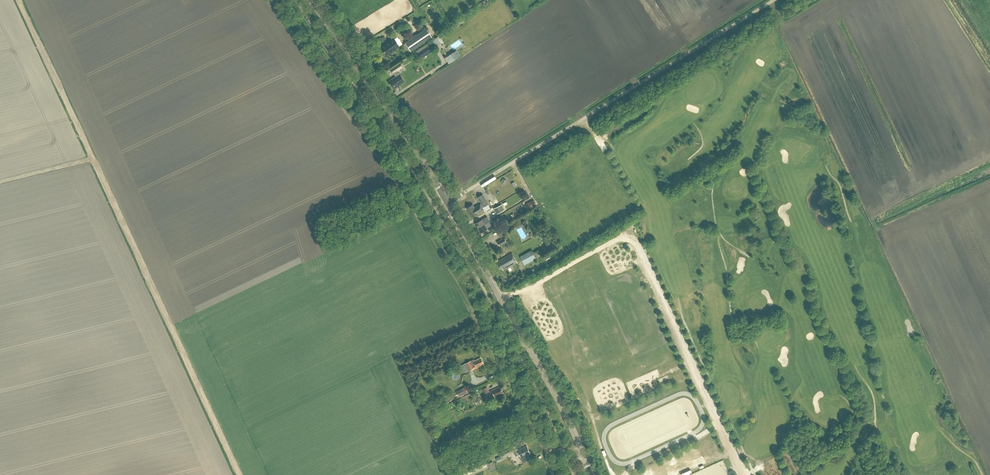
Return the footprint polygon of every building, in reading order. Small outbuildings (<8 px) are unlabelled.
[(405,43),(410,50),(431,36),(426,29),(405,43)] [(393,38),(386,43),(387,44),(385,45),(385,44),(381,47),(386,55),(391,51),(391,50),(393,49),(394,50),(399,46),(393,38)] [(432,41),(436,48),(441,45),(437,38),(432,41)] [(417,53),(421,58),(431,51),(427,46),(417,53)] [(404,81),(399,74),(397,75),(395,72),(402,67),(400,64),(390,70),(393,73),(396,76),(388,81),(393,89),(404,81)] [(489,204),(483,194),(478,197),(482,203),(475,207),(473,204),(467,208),(472,217),(478,213),(484,210),(482,207),(489,204)] [(537,205),(534,199),(527,204),(530,209),(537,205)] [(475,223),(478,228),(490,221),(487,216),(475,223)] [(478,228),(481,232),(489,228),(491,231),(496,228),(494,224),(492,225),(490,221),(478,228)] [(498,241),(500,246),(507,242),(505,237),(498,241)] [(521,257),(525,265),(540,257),(536,250),(532,251),(521,257)] [(500,268),(502,267),(503,270),(517,262),(512,253),(497,262),(500,268)] [(473,368),(474,369),(481,366),(480,364),(483,363),(481,358),(474,361),(474,362),(472,363),(471,361),(465,364),(469,370),(473,368)] [(456,390),(459,396),(468,392),(466,386),(456,390)] [(487,387),(482,389),(486,400),(492,397),(487,387)] [(502,392),(500,387),(490,391),(491,394),(493,393),(495,397),(501,394),(500,393),(502,392)] [(516,446),(502,453),(504,456),(506,455),(508,458),(515,455),(516,457),(520,455),(521,458),(530,453),(527,446),(517,450),(516,446)] [(488,464),(491,471),(496,469),(493,461),(488,464)] [(485,462),(462,472),(463,474),(471,474),(488,467),(485,462)]
